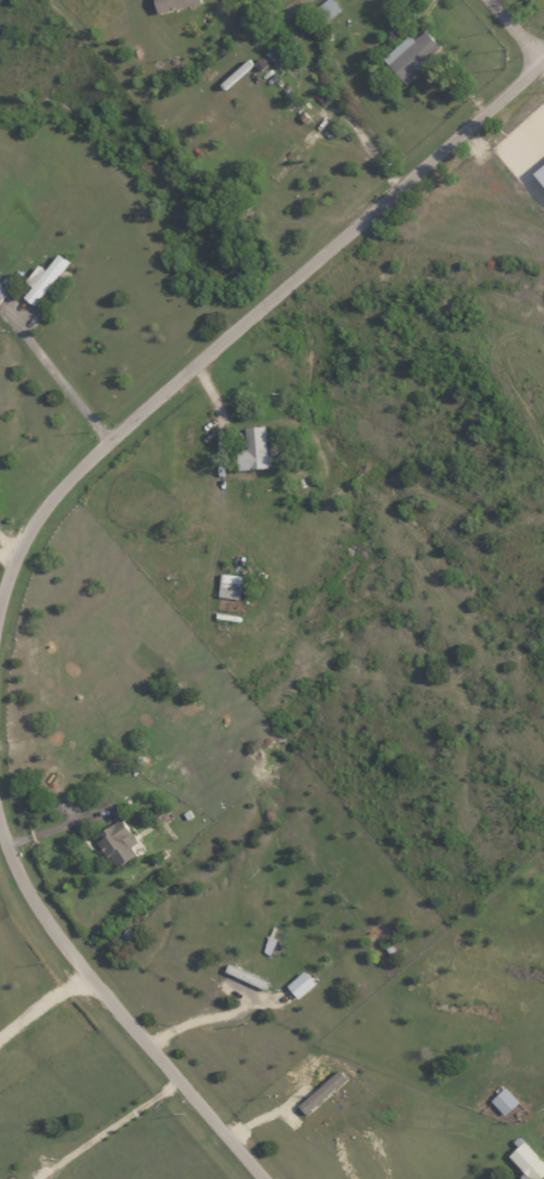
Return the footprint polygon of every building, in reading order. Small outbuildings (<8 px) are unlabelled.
[(199,5),(198,0),(154,0),(156,12),(199,5)] [(439,46),(424,30),(414,40),(409,35),(382,60),(405,85),(432,59),(429,56),(439,46)] [(264,54),(277,67),(287,57),(275,44),(264,54)] [(532,172),(543,186),(543,162),(532,172)] [(67,262),(57,253),(21,295),(31,304),(67,262)] [(265,425),(244,426),(245,450),(236,450),(237,469),(266,468),(265,425)] [(238,599),(241,576),(219,572),(216,596),(238,599)] [(135,854),(130,847),(138,842),(120,817),(92,837),(116,868),(135,854)] [(314,984),(303,970),(285,985),(296,998),(314,984)] [(345,1077),(338,1069),(299,1105),(306,1113),(345,1077)] [(517,1102),(504,1087),(489,1100),(503,1115),(517,1102)] [(526,1178),(537,1178),(543,1172),(543,1165),(520,1139),(503,1155),(526,1178)]
